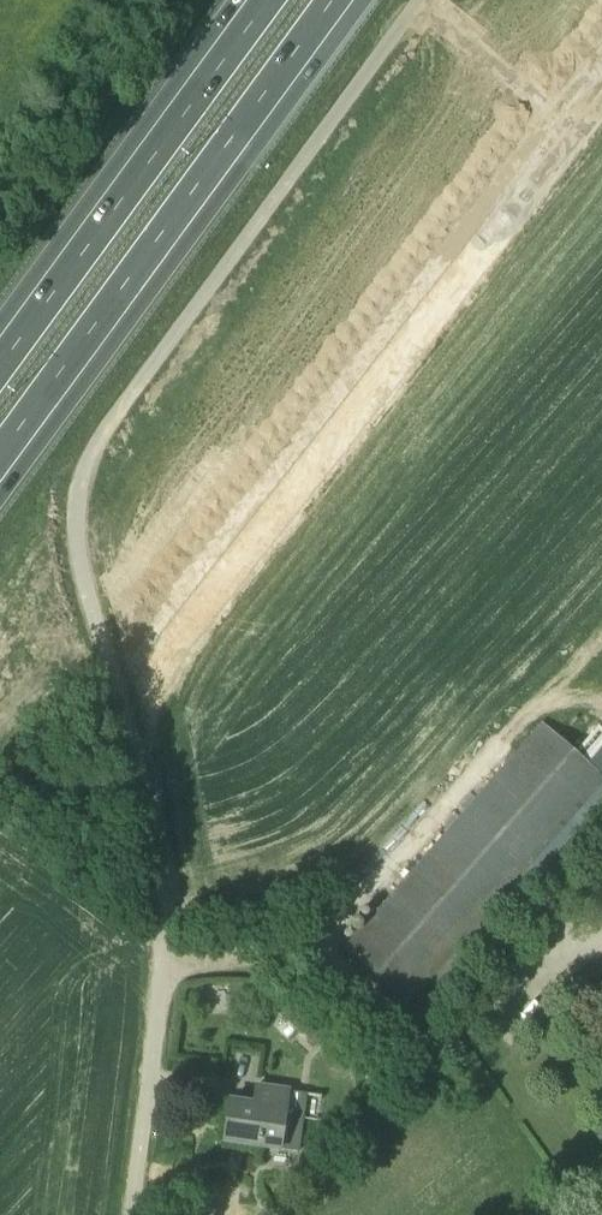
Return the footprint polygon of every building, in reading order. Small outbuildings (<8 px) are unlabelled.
[(542,725),(345,949),(408,1003),(601,781),(601,777),(542,725)] [(297,1028),(313,1043),(323,1032),(307,1018),(297,1028)] [(373,1069),(369,1073),(370,1083),(374,1086),(380,1086),(383,1081),(383,1071),(378,1068),(373,1069)] [(224,1142),(279,1150),(298,1152),(307,1093),(288,1090),(257,1086),(254,1104),(230,1100),(224,1142)]
